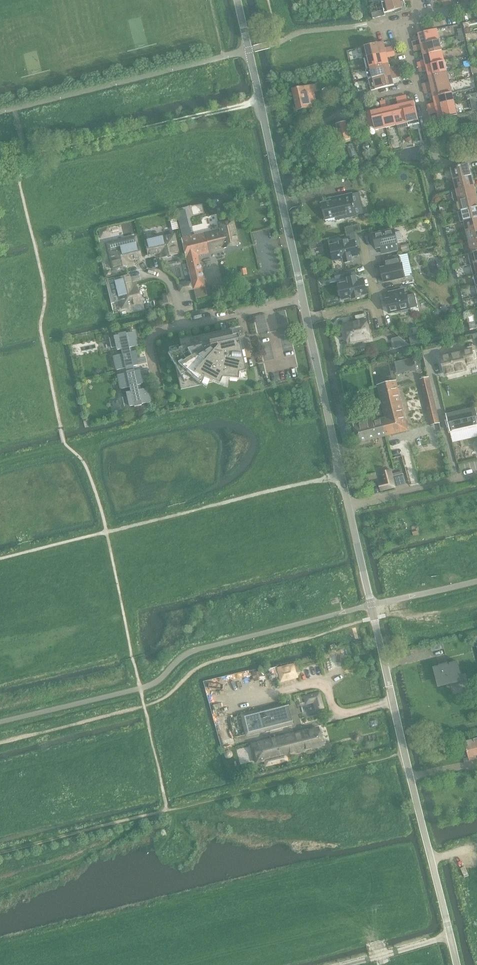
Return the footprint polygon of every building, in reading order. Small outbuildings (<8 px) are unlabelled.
[(385,13),(406,8),(404,0),(406,0),(381,0),(384,10),(372,13),(373,19),(385,16),(385,13)] [(420,40),(412,42),(414,47),(440,41),(437,30),(418,34),(420,40)] [(440,41),(414,47),(415,52),(422,50),(423,56),(442,51),(440,41)] [(384,42),(361,48),(364,59),(394,51),(393,47),(386,48),(384,42)] [(388,58),(395,56),(394,51),(364,59),(366,69),(389,64),(388,58)] [(442,51),(423,56),(425,61),(417,63),(419,68),(445,62),(442,51)] [(445,62),(419,68),(420,73),(427,71),(428,77),(447,72),(445,62)] [(389,64),(366,69),(369,80),(399,72),(398,68),(391,69),(389,64)] [(394,85),(393,79),(400,77),(399,72),(369,80),(371,91),(394,85)] [(430,82),(422,84),(424,89),(450,83),(447,72),(428,77),(430,82)] [(450,83),(424,89),(425,94),(432,92),(433,98),(452,93),(450,83)] [(314,92),(317,91),(316,84),(292,89),(297,111),(301,110),(302,111),(304,110),(305,109),(313,107),(312,104),(316,103),(314,92)] [(452,93),(433,98),(435,103),(427,105),(429,110),(455,104),(452,93)] [(401,97),(409,127),(420,124),(414,101),(408,103),(406,95),(401,97)] [(398,105),(393,106),(397,125),(398,129),(409,127),(401,97),(396,98),(398,105)] [(385,100),(380,102),(382,109),(387,128),(397,125),(393,106),(387,108),(385,100)] [(455,104),(429,110),(430,115),(437,113),(439,119),(458,115),(455,104)] [(382,109),(365,113),(369,127),(374,125),(376,131),(387,128),(382,109)] [(346,122),(336,124),(340,140),(350,137),(346,122)] [(469,164),(451,169),(454,179),(472,175),(469,164)] [(472,175),(454,179),(457,190),(474,186),(472,175)] [(457,190),(452,191),(454,202),(459,201),(476,196),(474,186),(457,190)] [(332,201),(321,204),(325,220),(326,222),(336,220),(356,215),(352,194),(331,199),(332,201)] [(459,201),(462,211),(476,207),(476,197),(476,196),(459,201)] [(462,211),(464,222),(476,218),(476,207),(462,211)] [(464,222),(467,232),(476,230),(476,218),(464,222)] [(203,232),(203,234),(181,239),(194,289),(205,286),(198,255),(210,252),(224,249),(238,246),(232,220),(218,224),(214,225),(215,232),(207,234),(206,231),(203,232)] [(345,228),(347,235),(361,232),(360,225),(345,228)] [(100,237),(111,236),(110,228),(99,230),(100,237)] [(394,230),(374,235),(377,249),(381,248),(383,254),(397,251),(396,244),(397,244),(394,230)] [(467,232),(469,242),(476,241),(476,230),(467,232)] [(174,235),(145,242),(148,256),(158,253),(159,258),(178,253),(174,235)] [(131,265),(130,260),(140,257),(137,243),(135,237),(114,242),(115,249),(108,250),(110,258),(109,258),(112,269),(131,265)] [(352,258),(358,256),(355,241),(348,242),(348,241),(340,243),(341,244),(331,246),(334,262),(344,259),(345,263),(353,262),(352,258)] [(410,252),(408,245),(401,246),(403,253),(410,252)] [(468,254),(471,265),(476,263),(476,252),(472,253),(468,254)] [(399,258),(384,262),(386,268),(381,269),(385,283),(405,278),(402,264),(400,265),(399,258)] [(131,286),(129,276),(115,279),(120,301),(122,309),(129,307),(141,304),(136,285),(131,286)] [(360,296),(367,295),(363,280),(357,281),(356,277),(348,279),(349,283),(340,285),(343,300),(353,298),(353,299),(361,298),(360,296)] [(180,292),(193,289),(191,282),(179,285),(180,292)] [(407,310),(410,309),(407,296),(405,296),(404,290),(389,293),(391,299),(386,300),(389,314),(402,311),(402,313),(408,312),(407,310)] [(164,301),(159,302),(161,308),(172,305),(169,293),(163,295),(164,301)] [(444,305),(440,309),(445,313),(448,309),(444,305)] [(448,317),(442,312),(438,316),(444,321),(448,317)] [(259,332),(269,330),(265,314),(255,316),(259,332)] [(358,322),(345,325),(349,344),(370,340),(366,320),(365,320),(365,317),(357,319),(358,322)] [(198,342),(198,344),(169,351),(171,361),(174,361),(181,390),(212,383),(218,386),(221,381),(225,380),(237,381),(238,377),(245,375),(242,362),(236,363),(233,347),(238,346),(237,341),(243,339),(241,330),(230,333),(229,330),(197,337),(198,342)] [(122,354),(113,356),(116,370),(125,368),(126,370),(133,368),(133,367),(137,366),(134,352),(130,353),(129,348),(138,346),(135,332),(126,334),(126,332),(118,334),(118,335),(109,337),(111,348),(116,347),(117,350),(121,350),(122,354)] [(471,350),(439,357),(441,365),(444,364),(446,374),(466,369),(465,364),(474,362),(471,350)] [(396,360),(398,373),(418,369),(416,357),(396,360)] [(126,393),(127,396),(122,397),(124,408),(133,406),(134,407),(142,405),(141,404),(150,402),(147,388),(138,390),(137,385),(141,385),(138,370),(134,371),(134,370),(126,372),(126,373),(117,375),(120,389),(129,387),(130,392),(126,393)] [(440,423),(429,378),(421,380),(432,425),(440,423)] [(396,381),(378,386),(385,418),(373,421),(372,418),(353,422),(358,443),(408,431),(396,381)] [(446,414),(450,432),(476,426),(476,413),(476,408),(446,414)] [(384,482),(379,484),(381,491),(395,487),(391,470),(381,473),(384,482)] [(458,661),(433,667),(437,682),(462,681),(459,666),(458,661)] [(279,677),(277,669),(277,667),(270,668),(273,679),(279,677)] [(287,704),(259,710),(259,711),(264,730),(264,731),(292,724),(292,723),(287,704)] [(259,711),(241,715),(246,735),(264,730),(259,711)] [(294,733),(251,744),(256,763),(265,761),(266,765),(287,760),(286,755),(305,751),(304,749),(322,745),(318,729),(294,735),(294,733)] [(465,742),(466,746),(470,761),(476,759),(476,739),(465,742)]
